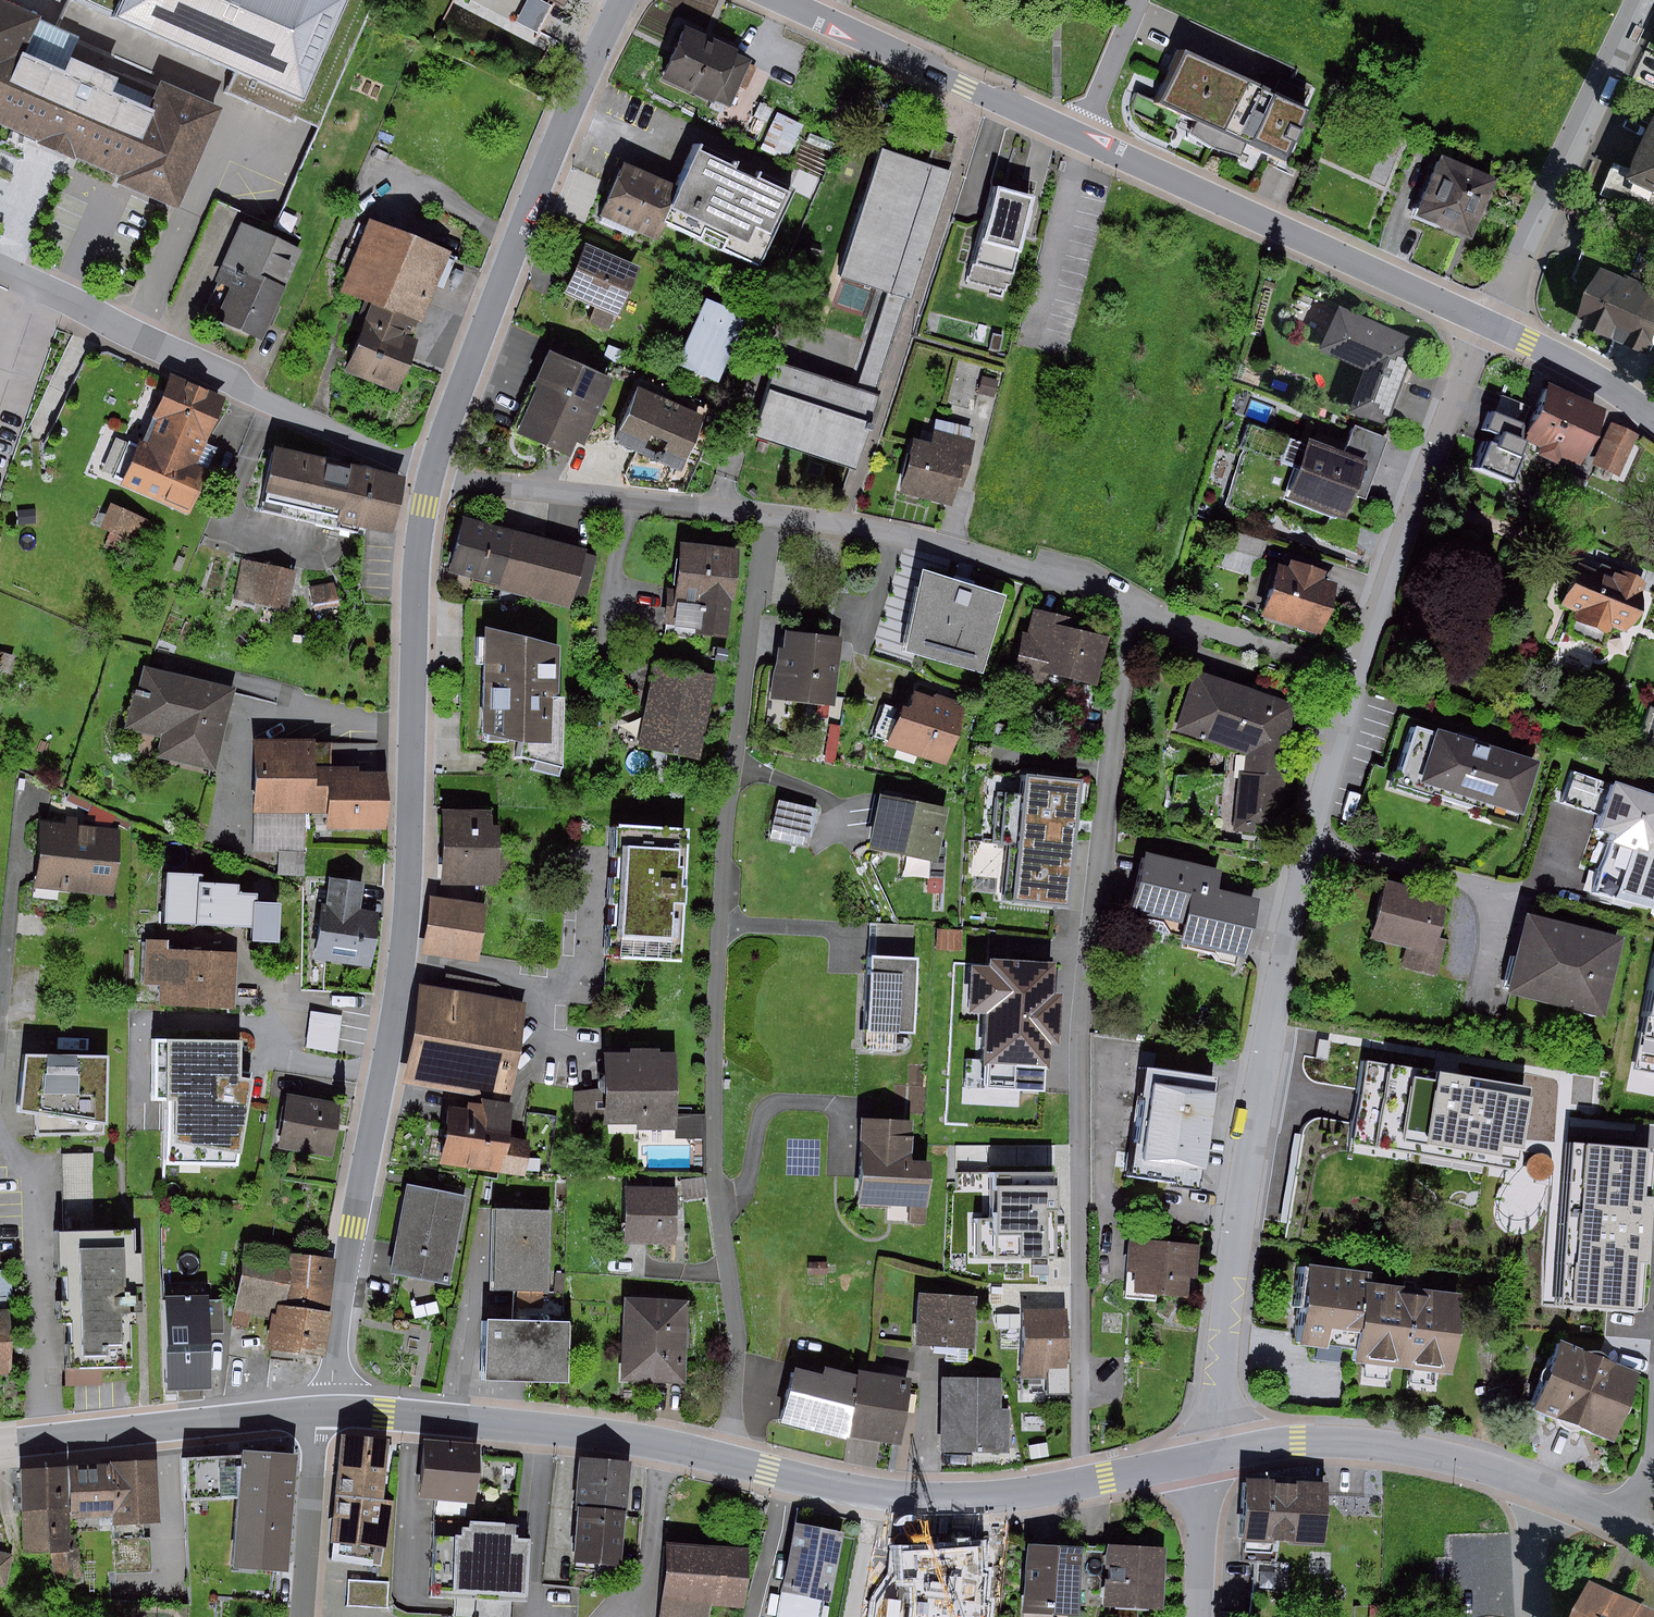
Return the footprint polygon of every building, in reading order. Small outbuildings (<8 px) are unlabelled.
[(46,131),(41,144),(71,157),(76,147),(121,167),(116,178),(173,202),(219,98),(163,74),(155,92),(35,40),(45,17),(6,0),(0,0),(0,111),(46,131)] [(56,29),(163,74),(219,98),(226,82),(327,126),(381,0),(69,0),(56,29)] [(675,76),(733,103),(753,59),(695,33),(675,76)] [(1185,47),(1161,99),(1203,119),(1198,131),(1219,144),(1250,76),(1185,47)] [(1311,105),(1250,76),(1219,144),(1245,151),(1250,140),(1288,157),(1311,105)] [(764,137),(790,149),(802,122),(776,110),(764,137)] [(680,184),(666,216),(702,232),(705,226),(728,236),(724,244),(762,261),(796,186),(759,170),(757,176),(736,167),(739,161),(699,143),(680,184)] [(891,292),(912,299),(955,170),(883,146),(840,275),(891,292)] [(1495,184),(1497,179),(1441,156),(1416,216),(1465,237),(1471,239),(1484,209),(1495,184)] [(680,184),(626,161),(604,211),(658,235),(666,216),(680,184)] [(1013,287),(1037,194),(997,184),(974,278),(1013,287)] [(397,376),(453,251),(373,215),(342,284),(378,300),(353,356),(397,376)] [(194,313),(265,344),(307,248),(235,217),(194,313)] [(577,289),(628,310),(647,262),(597,242),(577,289)] [(1653,338),(1653,281),(1616,265),(1592,323),(1627,338),(1631,328),(1653,338)] [(758,431),(859,463),(912,299),(891,292),(861,386),(780,360),(758,431)] [(678,360),(722,380),(752,314),(708,294),(678,360)] [(1372,409),(1403,421),(1435,337),(1352,306),(1336,348),(1387,367),(1372,409)] [(614,341),(608,354),(626,362),(632,349),(614,341)] [(528,428),(584,451),(617,372),(562,349),(528,428)] [(174,371),(145,440),(200,464),(229,393),(174,371)] [(691,460),(712,418),(647,385),(626,427),(691,460)] [(1603,414),(1545,391),(1529,436),(1544,441),(1540,452),(1559,459),(1562,452),(1584,460),(1603,414)] [(1490,439),(1481,464),(1518,478),(1528,452),(1524,452),(1528,440),(1519,437),(1525,421),(1495,410),(1488,428),(1502,433),(1499,442),(1490,439)] [(1285,461),(1294,436),(1254,423),(1246,447),(1237,444),(1218,499),(1280,521),(1288,496),(1299,466),(1285,461)] [(1637,434),(1611,423),(1592,463),(1618,475),(1637,434)] [(1358,424),(1349,449),(1372,458),(1359,493),(1370,497),(1393,436),(1358,424)] [(1299,466),(1288,496),(1336,513),(1350,518),(1359,493),(1372,458),(1349,449),(1312,437),(1310,442),(1294,436),(1285,461),(1299,466)] [(140,438),(122,481),(195,512),(213,469),(200,464),(145,440),(140,438)] [(911,490),(959,496),(966,446),(917,439),(911,490)] [(351,460),(275,445),(265,490),(269,491),(268,498),(340,513),(351,460)] [(407,472),(351,460),(340,513),(338,520),(394,532),(407,472)] [(113,500),(104,524),(114,529),(110,539),(141,551),(155,517),(113,500)] [(1360,541),(1366,524),(1350,518),(1336,513),(1330,530),(1360,541)] [(458,566),(576,598),(588,554),(469,523),(458,566)] [(1227,563),(1262,573),(1271,539),(1237,529),(1227,563)] [(728,620),(735,549),(686,544),(678,615),(728,620)] [(1582,553),(1562,606),(1634,633),(1653,580),(1582,553)] [(301,568),(248,555),(239,594),(291,607),(301,568)] [(1293,565),(1279,561),(1263,614),(1325,633),(1341,581),(1328,577),(1331,568),(1295,557),(1293,565)] [(982,664),(1002,593),(926,573),(907,643),(982,664)] [(1076,614),(1040,607),(1034,634),(1028,632),(1020,667),(1100,684),(1110,636),(1073,629),(1076,614)] [(561,643),(487,626),(484,730),(521,741),(520,753),(562,765),(565,697),(559,695),(561,643)] [(843,637),(793,631),(791,651),(779,649),(774,697),(836,704),(843,637)] [(648,739),(704,750),(719,674),(662,663),(648,739)] [(233,761),(248,684),(157,666),(146,719),(181,726),(177,750),(233,761)] [(1242,833),(1288,839),(1303,709),(1205,668),(1188,728),(1252,746),(1242,833)] [(911,708),(905,707),(894,745),(950,762),(968,704),(917,689),(911,708)] [(1644,738),(1653,741),(1653,707),(1644,738)] [(1524,807),(1540,761),(1439,726),(1423,773),(1524,807)] [(322,775),(322,737),(257,737),(257,799),(326,799),(327,829),(385,829),(385,775),(322,775)] [(1576,764),(1563,796),(1591,808),(1605,776),(1576,764)] [(1070,905),(1082,779),(1026,774),(1014,900),(1070,905)] [(1622,782),(1603,831),(1653,850),(1653,794),(1622,782)] [(812,836),(820,804),(785,795),(777,827),(812,836)] [(945,855),(951,809),(885,800),(879,846),(945,855)] [(502,885),(503,810),(445,809),(444,884),(502,885)] [(119,886),(124,828),(45,821),(40,879),(119,886)] [(690,827),(617,824),(611,941),(620,942),(620,958),(684,960),(690,827)] [(1187,937),(1245,947),(1252,906),(1216,900),(1222,865),(1147,852),(1137,907),(1191,916),(1187,937)] [(199,874),(168,873),(166,920),(197,922),(199,884),(199,881),(199,874)] [(1452,892),(1387,877),(1373,938),(1413,947),(1409,962),(1449,971),(1455,941),(1441,938),(1452,892)] [(369,883),(336,878),(332,905),(323,903),(316,955),(375,963),(381,914),(365,912),(369,883)] [(239,884),(199,881),(199,884),(197,922),(253,926),(255,902),(255,894),(238,893),(239,884)] [(425,943),(487,953),(495,906),(433,896),(425,943)] [(282,904),(255,902),(253,926),(253,940),(279,942),(282,904)] [(1619,940),(1530,917),(1514,984),(1603,1006),(1619,940)] [(171,939),(149,938),(148,983),(164,984),(164,1002),(241,1005),(243,951),(170,948),(171,939)] [(919,1033),(922,960),(882,958),(878,1031),(919,1033)] [(1055,992),(1056,962),(974,959),(973,1004),(995,1005),(993,1068),(1051,1069),(1054,1020),(1055,992)] [(1634,1064),(1653,1068),(1653,960),(1634,1064)] [(507,1092),(521,1093),(531,996),(430,986),(421,1083),(507,1092)] [(347,1012),(314,1008),(309,1046),(342,1051),(347,1012)] [(240,1041),(155,1038),(153,1101),(166,1102),(163,1167),(238,1170),(249,1084),(238,1083),(240,1041)] [(113,1122),(114,1054),(24,1053),(23,1106),(43,1110),(42,1131),(108,1130),(109,1122),(113,1122)] [(681,1119),(681,1059),(615,1059),(615,1119),(681,1119)] [(1531,1089),(1368,1062),(1355,1144),(1518,1170),(1531,1089)] [(1220,1078),(1149,1068),(1134,1179),(1204,1189),(1220,1078)] [(341,1154),(346,1103),(295,1098),(289,1148),(341,1154)] [(512,1134),(514,1114),(446,1106),(441,1152),(532,1162),(535,1136),(512,1134)] [(918,1164),(920,1116),(873,1114),(868,1206),(928,1208),(930,1165),(918,1164)] [(1558,1302),(1641,1308),(1653,1147),(1570,1141),(1558,1302)] [(70,1153),(71,1229),(103,1228),(102,1152),(70,1153)] [(1062,1162),(995,1163),(996,1212),(978,1212),(979,1253),(1063,1252),(1062,1162)] [(396,1271),(445,1281),(462,1195),(413,1186),(396,1271)] [(684,1187),(636,1187),(635,1233),(683,1234),(684,1187)] [(501,1285),(543,1286),(545,1207),(502,1206),(501,1285)] [(139,1278),(138,1227),(103,1228),(71,1229),(61,1229),(64,1363),(131,1361),(129,1278),(139,1278)] [(1134,1283),(1206,1289),(1210,1244),(1138,1237),(1134,1283)] [(326,1261),(246,1251),(236,1315),(275,1321),(271,1350),(313,1354),(326,1261)] [(1460,1370),(1466,1292),(1375,1285),(1376,1268),(1317,1263),(1312,1328),(1357,1331),(1355,1362),(1460,1370)] [(970,1334),(974,1296),(923,1291),(919,1329),(970,1334)] [(210,1386),(207,1296),(168,1298),(172,1388),(210,1386)] [(624,1381),(688,1385),(694,1302),(630,1298),(624,1381)] [(1064,1370),(1062,1314),(1016,1315),(1018,1371),(1064,1370)] [(0,1317),(0,1373),(17,1373),(16,1317),(0,1317)] [(479,1378),(566,1377),(565,1317),(478,1319),(479,1378)] [(1612,1437),(1640,1373),(1562,1339),(1534,1403),(1612,1437)] [(850,1430),(861,1370),(826,1362),(824,1371),(797,1365),(785,1417),(850,1430)] [(915,1374),(862,1364),(861,1370),(850,1430),(903,1440),(915,1374)] [(1008,1373),(946,1373),(947,1450),(1017,1450),(1017,1405),(1008,1405),(1008,1373)] [(341,1494),(384,1498),(389,1438),(345,1435),(341,1494)] [(189,1493),(240,1494),(235,1564),(289,1568),(297,1450),(243,1445),(243,1452),(187,1455),(189,1493)] [(474,1502),(477,1452),(422,1448),(419,1499),(474,1502)] [(68,1463),(72,1514),(117,1512),(118,1523),(143,1522),(163,1520),(159,1457),(68,1463)] [(68,1463),(23,1465),(26,1509),(70,1507),(68,1463)] [(580,1571),(627,1571),(626,1511),(651,1511),(650,1466),(579,1467),(580,1571)] [(1324,1540),(1328,1483),(1256,1478),(1251,1535),(1324,1540)] [(335,1546),(397,1552),(402,1500),(384,1498),(341,1494),(335,1546)] [(72,1514),(70,1507),(26,1509),(28,1547),(72,1545),(72,1514)] [(529,1595),(530,1550),(505,1550),(505,1518),(454,1517),(452,1593),(529,1595)] [(118,1523),(121,1573),(155,1571),(153,1534),(144,1535),(143,1522),(118,1523)] [(840,1600),(852,1535),(801,1526),(789,1590),(840,1600)] [(951,1551),(899,1541),(889,1591),(903,1593),(898,1616),(960,1616),(963,1602),(941,1598),(951,1551)] [(1169,1605),(1176,1547),(1121,1541),(1114,1599),(1169,1605)] [(1086,1615),(1087,1550),(1035,1549),(1034,1614),(1086,1615)] [(680,1551),(673,1616),(711,1616),(714,1595),(737,1598),(742,1557),(680,1551)] [(87,1583),(84,1554),(60,1556),(63,1585),(87,1583)] [(8,1581),(12,1559),(0,1556),(0,1580),(8,1581)] [(394,1580),(356,1580),(356,1604),(393,1604),(394,1580)] [(1607,1580),(1590,1616),(1653,1616),(1653,1601),(1607,1580)] [(544,1600),(515,1599),(515,1616),(543,1616),(544,1600)]
